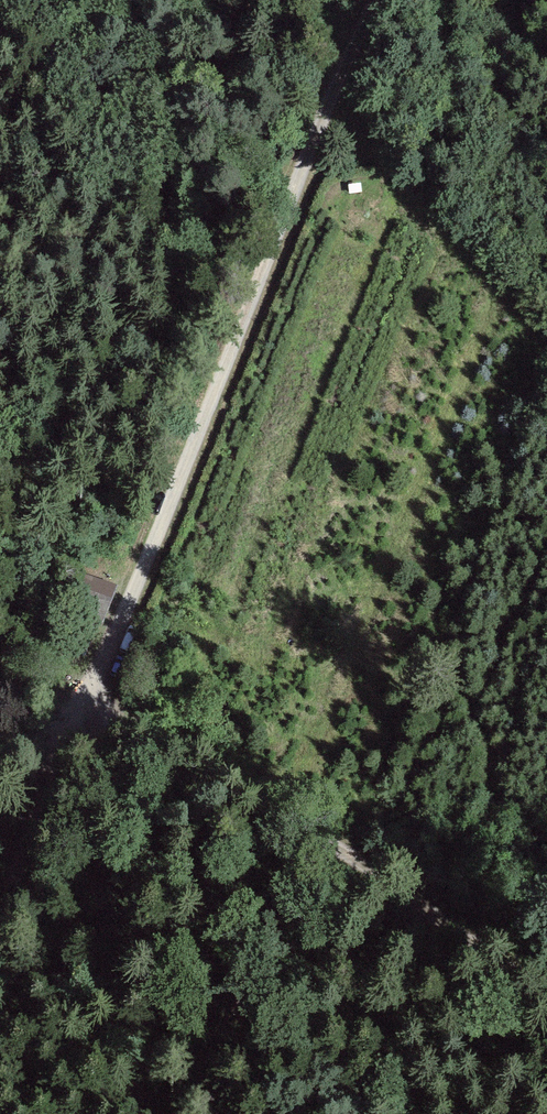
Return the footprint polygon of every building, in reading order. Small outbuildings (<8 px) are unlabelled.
[(111,588),(84,577),(70,613),(97,624),(111,588)]
